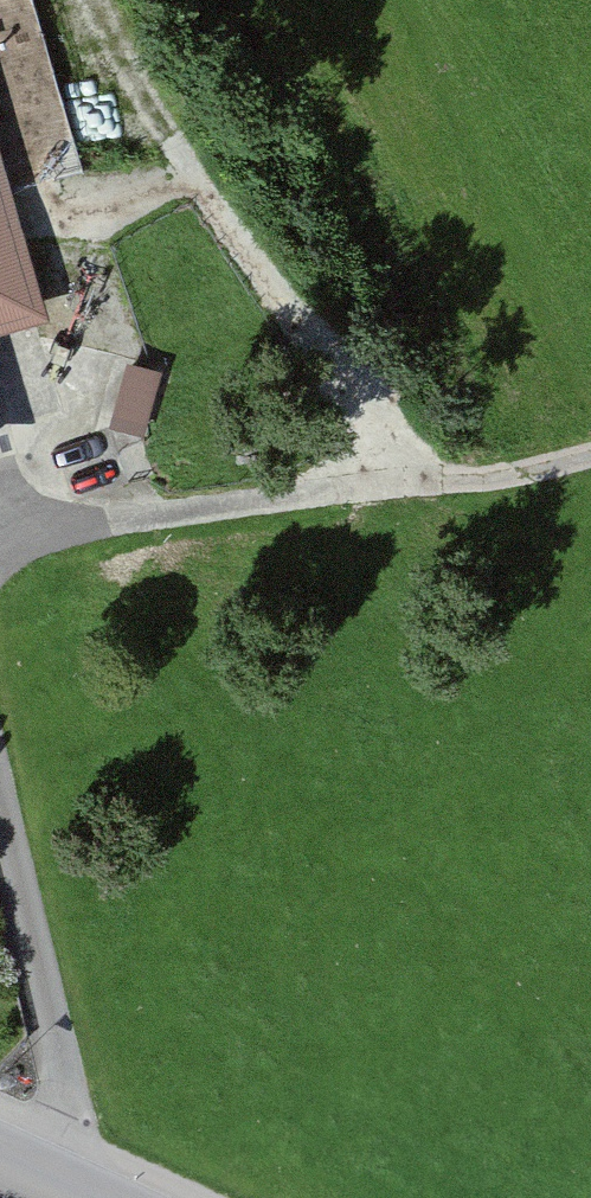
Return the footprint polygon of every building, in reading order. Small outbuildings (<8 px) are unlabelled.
[(53,324),(0,136),(0,339),(53,324)]
